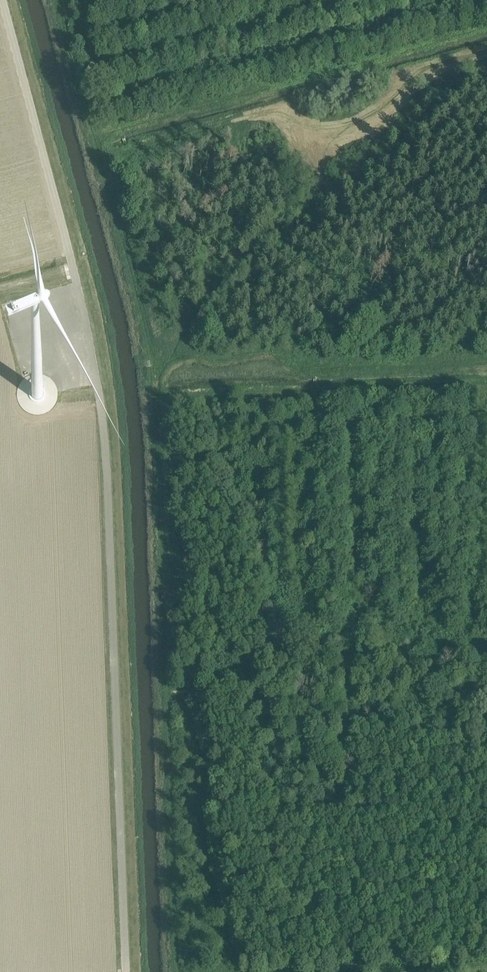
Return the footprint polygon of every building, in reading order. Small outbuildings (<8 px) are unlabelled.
[(43,395),(43,394),(43,393),(43,392),(43,391),(42,390),(41,390),(41,389),(40,389),(39,388),(38,388),(37,388),(36,388),(35,388),(34,389),(33,390),(32,390),(32,391),(31,392),(31,393),(31,394),(31,395),(31,396),(32,397),(32,398),(33,398),(34,399),(35,400),(36,400),(37,400),(38,400),(39,400),(40,399),(41,399),(41,398),(42,398),(43,397),(43,396),(43,395)]
